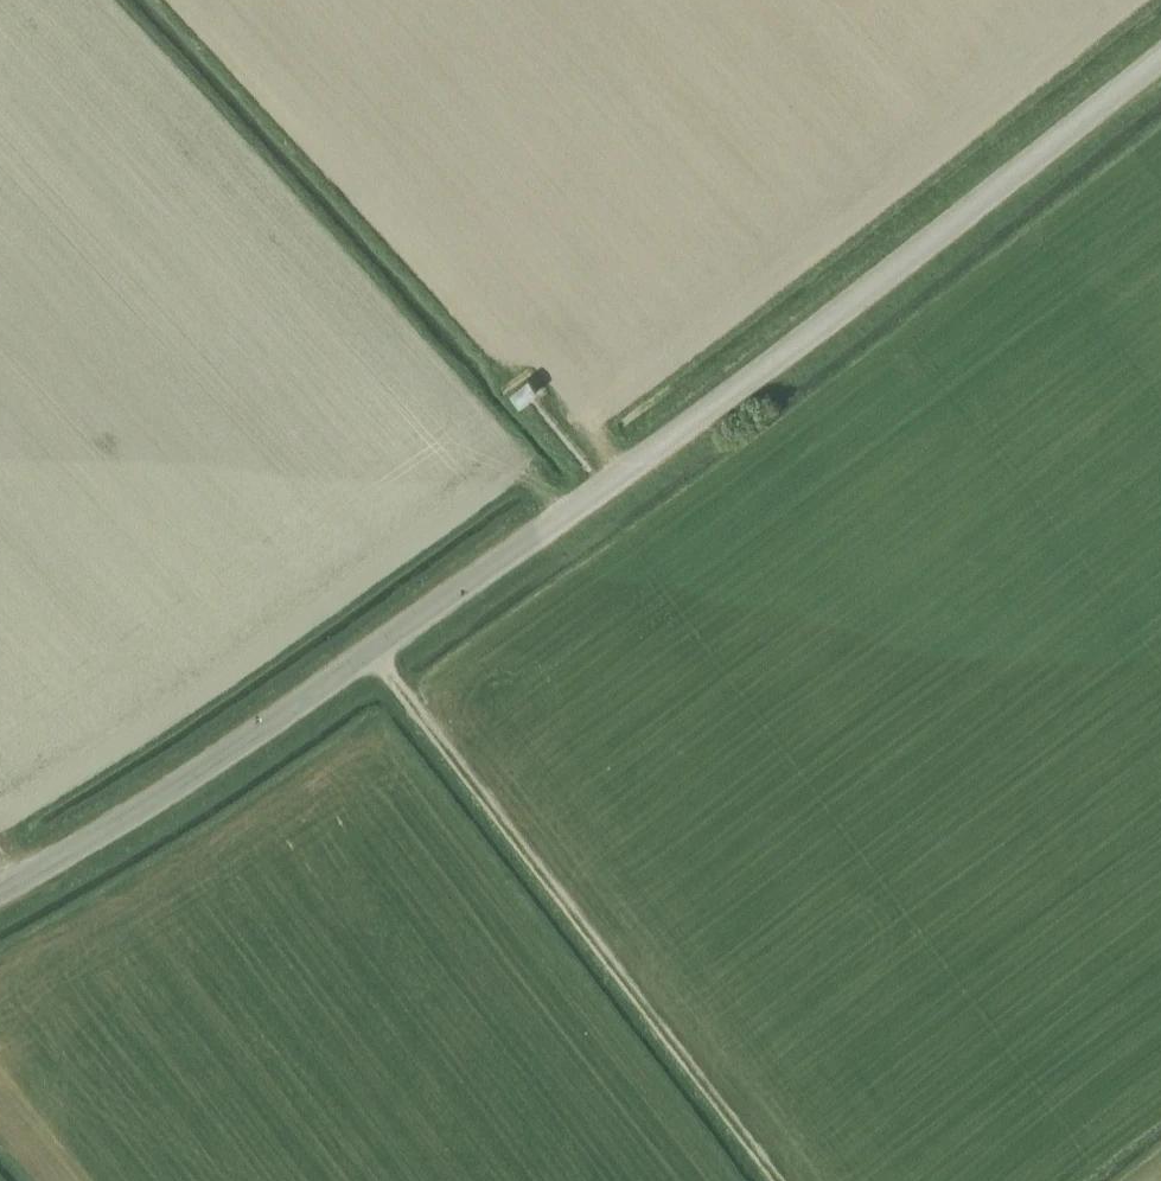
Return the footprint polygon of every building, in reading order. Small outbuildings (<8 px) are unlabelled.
[(520,402),(537,389),(528,377),(511,390),(520,402)]
